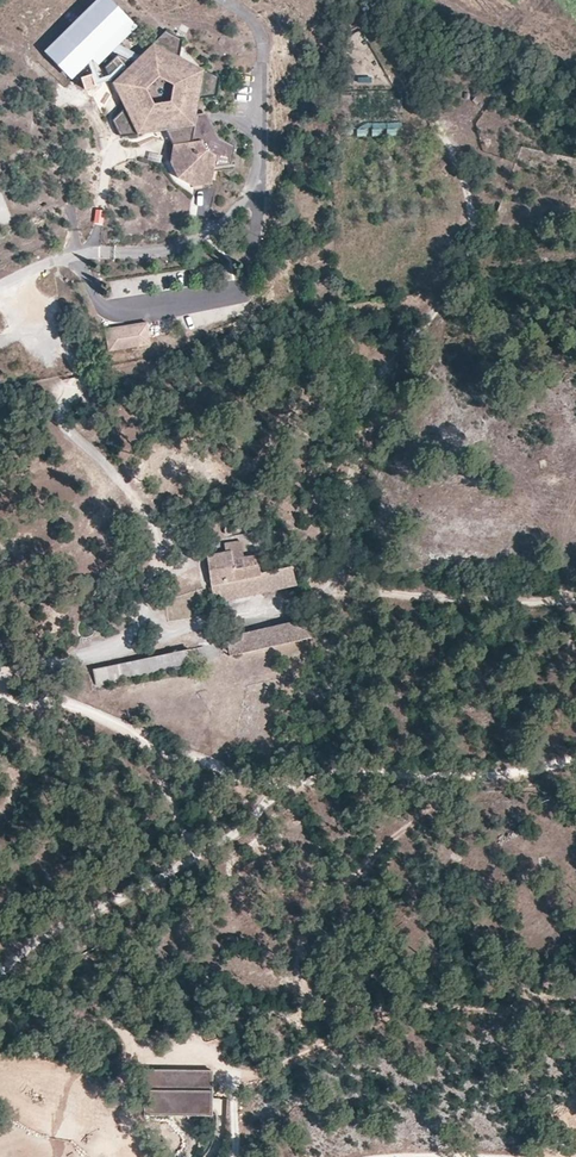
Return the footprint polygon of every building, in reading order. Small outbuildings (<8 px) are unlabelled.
[(84,18),(45,56),(73,84),(93,64),(99,70),(141,28),(113,0),(102,0),(84,18)] [(178,51),(183,40),(166,32),(161,44),(178,51)] [(200,124),(202,115),(205,97),(209,70),(156,46),(118,84),(143,135),(200,124)] [(85,82),(89,92),(97,89),(94,80),(85,82)] [(213,116),(202,115),(200,124),(200,145),(186,146),(178,150),(177,168),(185,181),(198,188),(220,186),(221,172),(239,171),(240,150),(225,140),(213,116)] [(149,322),(103,329),(107,352),(152,345),(149,322)] [(223,544),(225,552),(230,551),(236,571),(232,572),(235,579),(259,573),(257,554),(243,556),(240,540),(223,544)] [(225,552),(202,557),(214,598),(219,597),(222,604),(296,585),(291,567),(259,573),(235,579),(232,572),(236,571),(230,551),(225,552)] [(305,619),(222,638),(227,659),(310,639),(305,619)] [(191,650),(91,671),(94,689),(195,669),(191,650)] [(492,984),(496,970),(478,965),(474,964),(470,978),(492,984)] [(214,1071),(145,1070),(144,1116),(172,1116),(188,1117),(213,1117),(213,1113),(214,1101),(214,1071)]
